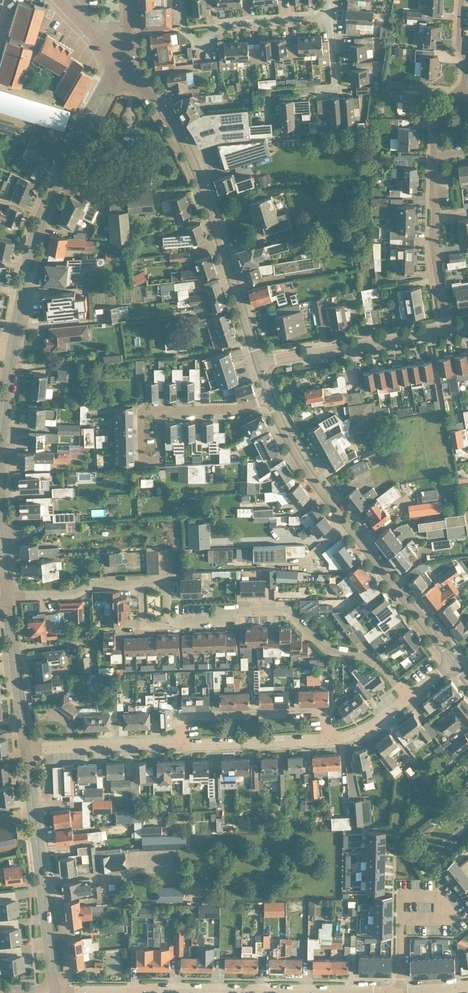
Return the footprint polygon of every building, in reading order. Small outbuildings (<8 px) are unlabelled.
[(212,6),(211,0),(192,0),(194,14),(207,13),(206,7),(212,6)] [(229,7),(229,0),(211,0),(212,6),(213,6),(212,2),(218,2),(218,8),(229,7)] [(361,4),(365,4),(365,0),(348,0),(347,10),(346,9),(346,10),(373,12),(374,11),(361,10),(361,4)] [(430,12),(440,13),(440,5),(443,5),(443,0),(425,0),(424,12),(430,12)] [(82,63),(73,58),(69,56),(73,49),(47,34),(44,39),(36,34),(44,7),(34,4),(33,7),(30,6),(30,5),(19,1),(18,1),(17,1),(8,33),(9,33),(10,34),(9,40),(6,39),(5,43),(0,59),(0,109),(61,127),(65,114),(68,106),(74,110),(91,81),(93,78),(81,71),(79,70),(82,63)] [(171,6),(139,7),(141,7),(142,18),(171,17),(171,6)] [(423,11),(399,9),(399,16),(407,17),(407,18),(422,19),(423,11)] [(373,12),(346,10),(346,21),(347,22),(346,34),(359,35),(360,28),(372,29),(373,12)] [(142,18),(142,29),(172,28),(171,17),(142,18)] [(420,20),(418,45),(435,46),(434,46),(434,38),(441,38),(441,26),(426,25),(426,21),(420,20)] [(171,32),(150,35),(152,47),(173,44),(171,32)] [(319,65),(330,64),(328,41),(322,41),(322,35),(310,36),(311,53),(318,52),(319,65)] [(304,58),(304,53),(311,53),(310,36),(298,37),(298,44),(292,44),(293,50),(293,59),(304,58)] [(367,57),(367,48),(373,47),(372,36),(355,38),(355,44),(348,44),(349,58),(367,57)] [(284,38),(273,39),(274,56),(282,55),(283,63),(294,62),(293,59),(293,50),(287,50),(286,39),(284,38)] [(254,47),(255,62),(266,61),(266,57),(274,56),(273,39),(262,40),(260,42),(261,47),(254,47)] [(248,41),(236,42),(237,60),(244,59),(245,63),(255,62),(254,47),(249,48),(248,41)] [(219,50),(220,59),(221,69),(238,68),(237,60),(236,42),(224,43),(225,50),(219,50)] [(154,57),(174,55),(174,54),(173,54),(172,45),(173,44),(152,47),(154,47),(156,57),(154,57)] [(434,49),(424,49),(415,48),(415,60),(423,60),(422,79),(432,80),(432,75),(437,76),(437,70),(439,70),(440,62),(438,62),(438,56),(434,56),(434,49)] [(174,55),(154,57),(156,68),(176,66),(174,55)] [(201,62),(202,70),(218,68),(217,60),(201,62)] [(351,83),(361,82),(369,82),(369,72),(373,72),(372,61),(356,62),(357,68),(350,69),(351,83)] [(445,63),(445,75),(457,75),(458,64),(445,63)] [(199,89),(198,82),(195,83),(193,70),(168,74),(169,83),(172,83),(173,90),(187,88),(187,91),(199,89)] [(259,86),(276,86),(276,78),(258,79),(259,86)] [(380,80),(380,88),(403,90),(404,81),(380,80)] [(405,114),(405,108),(419,109),(420,90),(405,89),(404,101),(398,100),(397,107),(397,110),(398,112),(399,113),(401,114),(405,114)] [(187,122),(203,112),(199,104),(196,104),(194,100),(195,99),(197,102),(223,100),(222,93),(192,95),(184,100),(182,98),(176,102),(178,105),(176,106),(187,122)] [(343,124),(344,129),(352,128),(352,123),(355,123),(354,107),(360,107),(359,96),(353,97),(353,96),(341,97),(343,124)] [(343,124),(341,97),(329,97),(330,98),(317,99),(318,113),(325,112),(325,109),(330,109),(331,125),(337,124),(339,124),(342,124),(343,124)] [(281,111),(281,119),(282,128),(295,127),(294,111),(302,111),(302,118),(310,118),(310,110),(309,100),(293,101),(293,100),(280,101),(281,111)] [(203,112),(187,122),(193,132),(200,146),(215,141),(222,139),(265,135),(273,135),(272,123),(250,125),(248,108),(203,112)] [(397,118),(381,118),(366,117),(366,125),(397,126),(397,118)] [(309,120),(310,131),(317,131),(317,120),(309,120)] [(12,134),(14,126),(0,121),(0,130),(12,134)] [(409,126),(399,126),(398,149),(409,149),(409,146),(419,146),(419,135),(416,135),(416,129),(409,129),(409,126)] [(23,169),(27,171),(36,176),(46,158),(44,157),(48,151),(37,145),(40,139),(33,135),(27,146),(22,154),(26,157),(21,167),(23,168),(23,169)] [(222,139),(215,141),(216,143),(217,142),(219,150),(218,150),(224,170),(240,164),(271,155),(265,135),(222,139)] [(125,165),(131,164),(131,175),(125,175),(126,186),(152,185),(152,174),(139,174),(138,136),(124,136),(125,165)] [(382,155),(371,155),(372,167),(382,166),(382,155)] [(412,161),(401,160),(401,166),(397,166),(397,178),(404,178),(418,178),(418,173),(417,173),(417,167),(412,167),(412,161)] [(467,179),(467,164),(459,166),(460,179),(467,179)] [(34,182),(25,178),(10,172),(7,180),(10,181),(9,184),(5,195),(25,203),(29,192),(34,182)] [(238,190),(248,187),(254,185),(251,175),(236,180),(233,173),(215,179),(219,191),(237,186),(238,190)] [(418,183),(418,178),(404,178),(397,178),(397,189),(390,189),(390,195),(412,196),(412,190),(417,190),(417,183),(418,183)] [(130,212),(128,191),(128,189),(109,188),(113,240),(130,238),(128,213),(130,212)] [(128,191),(130,212),(146,211),(146,213),(155,212),(152,189),(128,191)] [(176,218),(192,213),(186,193),(184,194),(181,193),(177,194),(176,197),(170,198),(170,199),(162,202),(164,211),(173,208),(176,218)] [(265,234),(292,227),(288,216),(279,218),(272,195),(250,202),(257,226),(262,224),(265,234)] [(64,209),(79,216),(80,215),(92,221),(100,204),(84,196),(82,201),(71,196),(64,209)] [(415,213),(415,205),(403,205),(403,198),(393,198),(392,198),(379,198),(371,198),(371,205),(379,205),(392,205),(398,205),(398,218),(418,218),(418,213),(415,213)] [(7,224),(17,227),(23,210),(9,205),(7,211),(0,209),(0,221),(7,224)] [(79,216),(64,209),(58,222),(77,230),(80,224),(76,223),(79,216)] [(390,238),(402,238),(403,231),(415,231),(415,224),(417,224),(418,218),(398,218),(398,224),(390,224),(390,238)] [(467,231),(467,218),(458,220),(460,232),(467,231)] [(165,246),(171,245),(191,243),(196,242),(206,239),(201,222),(186,227),(188,233),(164,235),(165,246)] [(460,232),(461,245),(467,244),(467,231),(460,232)] [(95,239),(86,239),(67,238),(52,235),(48,252),(64,255),(66,248),(86,249),(95,249),(95,239)] [(9,258),(13,241),(0,238),(0,256),(9,258)] [(402,245),(402,238),(390,238),(390,250),(397,250),(397,258),(417,258),(417,253),(414,253),(414,245),(402,245)] [(251,247),(241,250),(237,251),(239,255),(242,267),(252,265),(259,263),(257,257),(289,248),(288,240),(274,242),(254,248),(254,246),(251,247)] [(373,246),(358,249),(362,268),(379,266),(377,251),(374,251),(373,246)] [(170,261),(192,259),(191,251),(161,254),(162,259),(170,258),(170,261)] [(451,262),(461,260),(466,260),(465,252),(450,254),(451,262)] [(181,270),(172,271),(172,280),(182,279),(182,280),(200,278),(201,278),(207,276),(217,273),(211,255),(202,258),(195,260),(197,268),(181,270)] [(260,265),(243,270),(247,282),(254,280),(254,281),(255,280),(255,279),(262,277),(261,272),(274,270),(275,273),(320,266),(319,256),(309,257),(301,258),(260,265)] [(46,268),(45,273),(44,273),(44,277),(42,277),(41,284),(43,284),(43,285),(45,285),(48,285),(48,283),(66,285),(70,282),(70,278),(66,276),(67,274),(67,273),(80,272),(81,265),(97,265),(97,264),(97,258),(82,258),(68,259),(67,264),(58,263),(58,265),(46,264),(46,268)] [(417,263),(417,258),(397,258),(397,270),(390,270),(390,278),(402,278),(402,271),(414,271),(414,264),(417,263)] [(143,271),(134,276),(138,284),(147,279),(143,271)] [(207,293),(189,294),(190,299),(190,303),(193,303),(210,302),(210,300),(224,296),(219,279),(209,282),(204,284),(207,293)] [(194,280),(160,284),(161,292),(161,294),(169,293),(169,289),(175,288),(175,289),(195,286),(194,280)] [(467,303),(467,281),(462,282),(461,281),(452,282),(454,296),(457,295),(459,304),(467,303)] [(249,289),(253,305),(273,299),(277,298),(279,304),(288,302),(284,291),(271,295),(268,284),(249,289)] [(362,296),(371,295),(371,297),(378,295),(377,286),(374,287),(368,288),(361,289),(362,296)] [(399,303),(422,300),(420,287),(421,287),(420,286),(397,290),(399,303)] [(75,292),(43,295),(45,319),(81,315),(80,314),(86,313),(86,307),(87,307),(86,295),(76,296),(75,292)] [(293,303),(298,302),(295,292),(290,294),(293,303)] [(210,302),(193,303),(194,311),(210,309),(210,308),(211,308),(213,311),(218,309),(228,306),(224,296),(210,300),(210,302)] [(313,299),(315,314),(323,312),(321,298),(313,299)] [(424,313),(422,300),(399,303),(402,318),(425,314),(425,313),(424,313)] [(306,330),(304,320),(302,311),(300,311),(299,304),(285,306),(286,313),(277,315),(280,335),(281,335),(280,332),(289,331),(289,333),(306,330)] [(343,304),(325,307),(327,320),(332,319),(333,326),(346,324),(346,320),(349,319),(350,318),(351,316),(350,312),(349,310),(348,310),(344,310),(343,304)] [(119,306),(104,307),(105,322),(119,321),(118,314),(120,314),(119,306)] [(367,324),(375,322),(372,308),(365,310),(367,324)] [(198,315),(187,316),(188,327),(199,326),(208,325),(215,346),(221,344),(238,339),(229,311),(212,317),(207,318),(207,317),(198,318),(198,315)] [(52,350),(61,349),(67,349),(67,343),(66,340),(80,339),(89,338),(88,324),(50,328),(50,338),(48,338),(48,337),(46,338),(42,339),(43,348),(51,347),(52,350)] [(167,350),(187,348),(186,339),(185,339),(185,338),(166,340),(167,350)] [(239,380),(230,351),(202,358),(212,389),(222,385),(236,381),(239,380)] [(454,356),(458,379),(467,378),(467,351),(461,353),(461,355),(454,356)] [(121,352),(103,354),(103,362),(121,360),(121,352)] [(445,357),(437,359),(439,369),(440,375),(441,382),(449,380),(451,393),(460,392),(458,379),(454,356),(454,354),(444,355),(445,357)] [(145,373),(146,359),(135,359),(135,373),(145,373)] [(424,360),(419,361),(422,379),(434,377),(431,361),(424,362),(424,360)] [(415,364),(408,365),(411,381),(412,387),(423,385),(422,379),(419,361),(415,362),(415,364)] [(401,364),(397,365),(400,383),(411,381),(408,365),(401,366),(401,364)] [(393,367),(386,368),(390,391),(401,389),(400,383),(397,365),(393,365),(393,367)] [(200,388),(200,367),(190,368),(190,375),(183,375),(183,388),(183,398),(194,398),(194,388),(200,388)] [(165,389),(165,381),(165,368),(155,368),(155,382),(147,382),(147,399),(158,399),(158,389),(165,389)] [(183,388),(183,375),(183,368),(173,368),(173,381),(165,381),(165,389),(165,399),(176,399),(176,388),(183,388)] [(363,372),(365,382),(366,388),(377,386),(378,393),(374,368),(370,369),(370,371),(363,372)] [(379,368),(374,368),(378,393),(390,391),(386,368),(379,370),(379,368)] [(34,373),(32,396),(33,396),(33,398),(39,399),(39,397),(46,397),(52,397),(53,387),(47,387),(48,382),(51,382),(52,381),(57,382),(57,380),(57,379),(68,380),(70,370),(58,369),(57,375),(34,373)] [(236,381),(222,385),(223,388),(225,394),(230,393),(231,395),(233,401),(239,399),(239,400),(246,397),(255,394),(251,382),(238,386),(236,381)] [(323,404),(348,400),(350,416),(351,419),(356,418),(376,416),(374,405),(374,401),(363,403),(361,390),(347,392),(347,391),(324,395),(323,386),(306,389),(306,390),(304,392),(303,393),(304,397),(305,397),(308,399),(308,400),(312,399),(313,404),(322,402),(323,404)] [(210,402),(209,389),(201,392),(201,402),(210,402)] [(380,404),(382,415),(390,413),(389,407),(386,407),(385,403),(380,404)] [(115,405),(115,417),(133,416),(133,404),(115,405)] [(29,423),(39,424),(57,425),(58,409),(31,407),(29,423)] [(310,409),(300,411),(304,418),(312,413),(310,409)] [(321,424),(309,431),(321,452),(333,446),(330,440),(345,433),(348,431),(351,419),(350,416),(343,420),(344,420),(335,413),(328,417),(319,422),(321,424)] [(376,416),(356,418),(357,426),(394,420),(393,413),(390,413),(382,415),(376,416)] [(245,437),(267,427),(261,415),(245,423),(249,430),(243,433),(245,437)] [(134,428),(133,416),(115,417),(116,428),(134,428)] [(220,441),(219,431),(213,431),(213,421),(201,421),(201,431),(202,439),(209,439),(210,452),(220,452),(220,447),(220,441)] [(184,440),(183,432),(177,432),(177,422),(165,422),(166,443),(174,443),(174,453),(185,453),(184,440)] [(202,439),(201,431),(195,432),(195,422),(183,422),(183,432),(184,440),(192,440),(192,453),(203,452),(202,439)] [(80,433),(81,424),(58,423),(58,433),(80,433)] [(85,427),(86,446),(95,446),(95,427),(85,427)] [(134,439),(134,428),(116,428),(116,440),(134,439)] [(455,428),(449,429),(449,430),(452,447),(455,447),(463,445),(460,428),(455,428)] [(59,433),(39,433),(29,432),(29,446),(46,447),(46,441),(59,441),(59,433)] [(279,452),(270,432),(255,439),(262,453),(256,456),(258,460),(261,460),(264,458),(265,459),(279,452)] [(333,446),(321,452),(330,469),(357,454),(355,449),(347,454),(343,447),(351,443),(345,433),(330,440),(333,446)] [(134,451),(134,439),(116,440),(116,451),(134,451)] [(229,447),(220,447),(220,452),(220,462),(229,461),(229,447)] [(364,459),(377,454),(374,448),(361,454),(364,459)] [(134,463),(134,451),(116,451),(116,463),(134,463)] [(55,452),(45,452),(35,452),(18,452),(18,465),(35,466),(35,469),(50,469),(50,461),(54,461),(55,452)] [(365,459),(350,466),(354,474),(369,467),(365,459)] [(257,472),(254,467),(247,467),(246,481),(255,481),(260,481),(276,477),(290,468),(284,460),(271,469),(268,465),(257,472)] [(206,481),(206,463),(179,465),(179,482),(188,481),(206,481)] [(294,475),(290,468),(276,477),(280,484),(281,483),(285,488),(287,487),(295,481),(292,477),(294,475)] [(50,471),(26,472),(26,473),(29,473),(30,477),(20,477),(20,491),(40,490),(40,478),(51,478),(50,471)] [(246,481),(241,481),(240,492),(255,492),(255,487),(255,481),(246,481)] [(297,506),(302,502),(310,496),(300,483),(288,492),(286,490),(274,491),(265,492),(266,500),(277,499),(278,498),(283,504),(291,500),(292,499),(297,506)] [(374,501),(366,507),(372,516),(370,517),(376,525),(384,519),(391,514),(385,507),(402,495),(394,484),(377,497),(378,498),(374,501)] [(52,487),(53,496),(74,495),(74,487),(52,487)] [(344,497),(355,512),(378,494),(372,487),(363,494),(357,487),(344,497)] [(437,488),(417,491),(418,502),(439,499),(437,488)] [(48,514),(47,503),(52,503),(51,496),(27,497),(27,498),(30,498),(31,502),(21,502),(21,516),(41,515),(41,514),(48,514)] [(409,506),(410,515),(440,511),(439,501),(409,506)] [(298,515),(289,515),(289,520),(289,523),(299,523),(302,520),(307,526),(310,523),(310,525),(324,514),(316,504),(310,509),(300,517),(298,515)] [(253,508),(253,515),(273,515),(273,507),(253,508)] [(53,513),(54,521),(75,520),(74,514),(74,511),(53,513)] [(447,524),(447,525),(467,522),(465,511),(446,513),(446,516),(418,520),(419,528),(447,524)] [(318,535),(332,524),(324,515),(311,525),(310,525),(310,523),(307,526),(298,533),(302,538),(304,538),(314,530),(318,535)] [(80,520),(75,520),(54,521),(54,522),(46,522),(46,532),(66,531),(66,530),(81,530),(80,520)] [(203,522),(189,523),(190,547),(210,546),(210,536),(203,536),(203,522)] [(376,538),(382,546),(402,531),(411,527),(407,522),(397,525),(392,529),(390,527),(376,538)] [(467,534),(467,529),(467,522),(447,525),(427,528),(428,536),(448,533),(449,536),(467,534)] [(382,546),(389,555),(403,543),(401,540),(406,536),(415,532),(411,527),(402,531),(382,546)] [(345,568),(349,564),(357,558),(342,538),(330,547),(329,546),(313,559),(309,561),(312,566),(319,567),(320,568),(335,556),(345,568)] [(433,548),(452,546),(451,538),(432,541),(433,548)] [(401,570),(409,564),(413,561),(411,559),(417,554),(414,550),(418,547),(412,539),(390,556),(401,570)] [(22,556),(32,556),(60,554),(59,546),(38,548),(38,542),(21,544),(22,556)] [(253,546),(253,547),(237,548),(238,558),(254,557),(254,559),(287,559),(287,556),(305,555),(310,551),(305,544),(289,545),(268,545),(253,546)] [(233,561),(233,548),(208,549),(208,561),(233,561)] [(116,563),(116,553),(116,552),(104,553),(104,564),(116,563)] [(185,560),(185,563),(194,563),(193,555),(184,555),(185,560)] [(59,577),(58,567),(57,568),(57,561),(55,561),(55,559),(23,561),(24,574),(30,573),(30,576),(40,575),(40,573),(43,573),(44,578),(47,578),(47,579),(52,579),(52,577),(55,577),(59,577)] [(349,585),(368,571),(361,563),(348,573),(348,574),(337,582),(337,583),(342,590),(348,585),(348,586),(349,585)] [(405,575),(418,592),(433,580),(425,570),(428,567),(425,563),(419,563),(405,575)] [(453,566),(439,575),(440,576),(433,581),(435,584),(421,595),(433,611),(441,605),(459,590),(455,585),(450,578),(460,571),(455,564),(453,566)] [(240,569),(230,570),(230,577),(237,576),(237,579),(241,579),(240,569)] [(276,580),(276,569),(267,569),(267,586),(274,586),(274,580),(276,580)] [(298,570),(277,569),(276,580),(298,582),(298,570)] [(181,588),(180,588),(180,594),(182,594),(182,596),(202,596),(201,585),(213,585),(212,576),(212,575),(212,571),(212,570),(185,571),(185,572),(188,572),(188,579),(181,579),(181,588)] [(338,595),(343,591),(345,594),(351,590),(352,591),(358,587),(361,590),(374,580),(368,571),(349,585),(348,586),(348,585),(342,590),(337,583),(329,583),(338,595)] [(241,580),(241,595),(265,594),(265,580),(241,580)] [(352,623),(358,618),(361,623),(364,621),(361,616),(369,610),(373,615),(390,601),(385,594),(377,584),(363,595),(366,598),(345,614),(352,623)] [(104,607),(130,606),(130,602),(127,602),(127,596),(120,596),(120,590),(107,591),(108,601),(105,601),(105,607),(104,607)] [(448,624),(456,618),(459,616),(458,615),(460,612),(456,607),(460,603),(456,598),(438,611),(448,624)] [(319,599),(310,599),(300,599),(300,612),(310,611),(320,611),(319,605),(319,599)] [(61,610),(74,609),(74,620),(83,620),(82,601),(61,602),(61,610)] [(370,641),(402,616),(390,601),(373,615),(378,623),(367,631),(361,623),(358,618),(352,623),(344,629),(347,632),(355,643),(360,639),(362,641),(367,637),(370,641)] [(130,612),(130,606),(104,607),(105,614),(108,614),(108,625),(121,624),(121,618),(128,618),(128,612),(130,612)] [(39,639),(48,638),(48,635),(47,635),(46,624),(56,623),(55,613),(45,614),(45,613),(38,613),(39,615),(34,615),(34,618),(28,619),(29,627),(30,635),(39,634),(39,639)] [(404,641),(415,633),(402,616),(370,641),(378,651),(389,644),(381,634),(384,631),(392,641),(400,636),(404,641)] [(466,624),(461,619),(450,627),(459,639),(467,632),(467,622),(466,624)] [(274,646),(274,654),(281,654),(281,649),(291,650),(291,643),(291,633),(291,623),(286,624),(286,626),(280,626),(280,633),(274,634),(274,646)] [(257,644),(257,624),(252,625),(252,627),(246,627),(246,631),(240,632),(240,647),(251,647),(251,644),(257,644)] [(274,646),(274,634),(268,634),(268,627),(262,627),(261,624),(257,624),(257,644),(264,644),(264,654),(274,654),(274,646)] [(122,661),(122,653),(122,650),(121,640),(115,640),(115,633),(109,633),(109,631),(104,631),(104,650),(111,650),(111,661),(122,661)] [(193,632),(193,634),(194,651),(205,651),(204,631),(193,632)] [(204,631),(205,651),(215,650),(215,631),(204,631)] [(226,631),(215,631),(215,650),(226,650),(226,633),(226,631)] [(168,634),(169,653),(180,652),(179,633),(168,634)] [(237,633),(226,633),(226,650),(237,650),(237,643),(237,633)] [(298,655),(299,655),(309,655),(308,642),(302,642),(302,635),(296,636),(296,633),(291,633),(291,643),(291,650),(291,659),(298,658),(298,655)] [(389,644),(378,651),(379,653),(386,648),(390,654),(404,645),(409,651),(412,648),(415,652),(421,646),(419,643),(421,641),(415,633),(404,641),(400,636),(392,641),(389,644)] [(157,634),(157,636),(158,653),(169,653),(168,634),(157,634)] [(182,635),(182,645),(183,651),(194,651),(193,634),(182,635)] [(146,637),(147,654),(158,653),(157,636),(146,637)] [(124,638),(125,648),(125,654),(136,654),(136,637),(124,638)] [(136,637),(136,654),(147,654),(146,637),(136,637)] [(38,676),(48,675),(52,674),(51,667),(66,665),(64,648),(47,650),(48,659),(36,661),(38,676)] [(90,670),(88,656),(79,657),(81,671),(90,670)] [(216,658),(216,667),(227,667),(227,662),(227,658),(216,658)] [(349,699),(359,711),(369,703),(365,698),(371,693),(364,685),(377,675),(366,669),(356,676),(359,680),(353,684),(356,688),(352,691),(355,694),(349,699)] [(87,682),(91,681),(91,691),(97,691),(96,674),(87,674),(87,682)] [(385,682),(380,675),(369,684),(374,690),(385,682)] [(38,693),(48,692),(54,691),(54,690),(64,689),(64,684),(68,684),(67,676),(36,680),(38,693)] [(234,681),(234,677),(233,677),(234,681),(227,681),(227,685),(224,685),(225,692),(219,693),(220,707),(235,706),(234,692),(234,686),(234,681)] [(439,705),(443,710),(462,694),(452,680),(423,703),(430,712),(439,705)] [(203,685),(203,691),(196,691),(196,695),(196,708),(210,707),(210,694),(209,694),(209,685),(203,685)] [(182,695),(182,698),(183,708),(196,708),(196,695),(189,695),(188,686),(182,686),(182,695)] [(329,689),(314,690),(314,703),(329,703),(329,689)] [(274,691),(275,705),(289,704),(289,690),(274,691)] [(299,690),(299,694),(299,704),(314,703),(314,690),(299,690)] [(155,708),(154,691),(154,693),(146,694),(146,703),(136,704),(137,726),(150,726),(150,708),(155,708)] [(159,707),(160,725),(173,725),(173,708),(177,708),(177,692),(167,693),(167,691),(154,691),(155,708),(159,707)] [(259,691),(259,695),(260,705),(275,705),(274,691),(259,691)] [(250,706),(249,692),(234,692),(235,706),(250,706)] [(82,706),(79,709),(69,701),(71,699),(64,694),(56,705),(74,718),(74,717),(78,720),(84,720),(84,706),(82,706)] [(348,719),(359,711),(349,699),(345,694),(340,697),(339,695),(336,697),(335,698),(335,702),(348,719)] [(443,727),(467,708),(467,701),(464,696),(452,705),(454,709),(439,721),(443,727)] [(124,727),(137,726),(136,704),(136,703),(129,704),(129,711),(123,712),(124,727)] [(85,728),(98,728),(98,713),(97,713),(97,706),(84,706),(84,720),(85,728)] [(467,723),(467,708),(443,727),(448,733),(464,721),(466,724),(467,723)] [(111,727),(111,717),(110,712),(98,713),(98,728),(111,727)] [(399,725),(405,733),(410,740),(419,733),(425,741),(438,731),(433,724),(429,719),(422,724),(414,713),(399,725)] [(439,721),(438,720),(433,724),(438,731),(443,727),(439,721)] [(380,757),(386,765),(393,774),(394,774),(396,777),(403,772),(401,769),(401,768),(391,755),(394,752),(401,747),(389,733),(376,743),(385,753),(380,757)] [(452,746),(456,751),(467,741),(467,738),(465,735),(453,744),(452,746)] [(445,749),(452,743),(448,737),(440,743),(445,749)] [(438,754),(444,749),(440,743),(433,748),(438,754)] [(370,764),(369,758),(367,748),(353,751),(355,758),(352,759),(354,767),(361,766),(363,774),(371,773),(369,764),(370,764)] [(340,753),(326,754),(327,767),(328,767),(328,776),(342,775),(341,766),(340,753)] [(320,768),(327,767),(326,754),(313,755),(314,768),(315,775),(321,775),(320,768)] [(303,769),(303,766),(303,756),(289,756),(289,769),(296,769),(296,776),(301,776),(301,782),(308,781),(308,773),(303,773),(303,769)] [(261,771),(261,778),(277,777),(278,796),(285,796),(284,773),(278,773),(278,757),(262,757),(263,770),(261,771)] [(216,795),(216,796),(222,796),(221,779),(229,779),(229,772),(236,772),(236,758),(222,758),(223,772),(220,772),(221,777),(215,777),(216,795)] [(243,779),(243,772),(250,772),(249,758),(236,758),(236,772),(237,780),(243,779)] [(190,773),(190,781),(201,781),(201,773),(209,773),(209,759),(194,760),(194,773),(190,773)] [(172,775),(171,760),(158,761),(158,774),(153,774),(154,788),(171,788),(172,782),(172,778),(172,775)] [(183,778),(185,778),(185,760),(171,760),(172,775),(172,778),(183,778)] [(135,762),(135,772),(136,780),(136,782),(130,782),(131,796),(132,796),(131,792),(140,792),(140,783),(149,783),(150,792),(154,792),(153,767),(146,767),(146,761),(135,762)] [(131,796),(130,782),(130,780),(122,780),(121,776),(124,776),(124,762),(107,763),(108,777),(113,776),(113,779),(112,779),(112,788),(114,788),(114,794),(123,794),(123,792),(127,792),(128,796),(131,796)] [(10,778),(8,763),(2,764),(2,763),(1,763),(1,764),(0,764),(0,779),(10,778)] [(85,774),(84,763),(78,764),(78,767),(74,767),(74,766),(62,766),(63,794),(75,794),(85,793),(85,787),(80,787),(80,783),(79,774),(85,774)] [(89,779),(97,779),(97,763),(84,763),(85,774),(79,774),(80,783),(89,783),(89,779)] [(410,777),(412,780),(420,774),(417,770),(409,776),(410,777)] [(318,796),(317,778),(310,778),(311,796),(318,796)] [(3,802),(12,801),(11,785),(0,787),(0,803),(3,802)] [(103,787),(85,787),(86,800),(93,800),(104,799),(103,787)] [(464,792),(455,799),(460,806),(467,800),(467,797),(464,792)] [(312,809),(311,799),(311,796),(305,796),(305,799),(305,803),(301,803),(301,809),(312,809)] [(104,799),(93,800),(94,810),(94,812),(113,812),(112,812),(112,799),(104,799)] [(364,800),(351,801),(352,816),(352,825),(365,824),(364,800)] [(64,810),(54,811),(56,826),(66,824),(72,824),(72,827),(84,826),(83,809),(70,809),(64,810)] [(133,821),(133,813),(117,813),(117,821),(133,821)] [(352,816),(332,817),(332,829),(352,828),(352,825),(352,816)] [(16,832),(15,819),(0,823),(0,850),(18,846),(16,832)] [(278,821),(264,822),(264,830),(278,829),(278,821)] [(162,825),(142,826),(142,835),(162,835),(162,825)] [(73,828),(56,830),(58,843),(89,840),(89,839),(94,839),(102,838),(101,830),(74,834),(73,828)] [(368,830),(368,841),(385,841),(386,831),(368,830)] [(187,847),(187,836),(186,834),(171,835),(171,848),(180,847),(187,847)] [(368,841),(367,851),(385,851),(385,841),(368,841)] [(62,874),(98,870),(95,849),(115,848),(114,844),(98,845),(98,844),(95,844),(77,846),(78,854),(89,853),(90,862),(77,864),(76,856),(60,858),(62,874)] [(126,853),(121,854),(121,848),(115,848),(95,849),(98,870),(100,870),(112,869),(128,867),(126,853)] [(367,851),(367,861),(385,861),(385,851),(367,851)] [(442,869),(451,880),(467,867),(467,858),(459,865),(454,859),(442,869)] [(367,861),(367,870),(385,871),(385,861),(367,861)] [(20,865),(10,866),(0,867),(0,883),(22,881),(20,865)] [(451,880),(460,892),(467,886),(467,867),(451,880)] [(367,870),(367,880),(385,880),(385,871),(367,870)] [(79,881),(63,883),(64,895),(88,893),(92,892),(94,892),(94,886),(92,886),(91,878),(90,877),(86,877),(78,878),(79,881)] [(367,880),(367,890),(385,890),(385,880),(367,880)] [(102,896),(102,895),(101,885),(93,886),(94,886),(94,892),(95,896),(102,896)] [(182,887),(166,887),(166,900),(182,899),(182,887)] [(0,892),(0,916),(5,915),(5,913),(17,911),(17,907),(18,907),(17,902),(16,902),(16,899),(2,900),(1,892),(0,892)] [(375,893),(374,903),(392,904),(392,893),(375,893)] [(309,905),(309,913),(322,913),(321,899),(309,899),(309,905)] [(66,914),(104,910),(103,903),(92,904),(80,906),(80,900),(65,901),(66,914)] [(348,915),(356,915),(356,900),(348,900),(348,906),(348,915)] [(265,910),(284,910),(283,901),(265,902),(265,910)] [(198,945),(198,937),(198,903),(176,904),(176,910),(176,916),(184,916),(184,910),(192,911),(191,937),(192,937),(192,944),(189,944),(189,956),(181,956),(181,969),(198,969),(198,956),(198,945)] [(220,903),(199,904),(199,916),(213,915),(213,910),(220,910),(220,915),(220,903)] [(374,903),(374,914),(392,914),(392,904),(374,903)] [(154,907),(141,907),(141,916),(154,916),(154,907)] [(104,910),(66,914),(67,926),(82,925),(82,919),(93,918),(93,917),(104,916),(104,910)] [(374,914),(374,924),(392,924),(392,914),(374,914)] [(8,943),(8,940),(20,939),(19,935),(21,935),(20,930),(19,930),(19,927),(5,928),(4,919),(0,920),(0,944),(8,943)] [(325,928),(319,928),(319,931),(319,937),(319,946),(319,947),(331,947),(331,941),(332,933),(333,921),(325,921),(325,928)] [(91,932),(116,929),(122,928),(121,923),(115,924),(91,926),(91,932)] [(374,924),(374,935),(392,935),(392,924),(374,924)] [(175,944),(175,954),(184,954),(184,928),(176,928),(175,944)] [(331,941),(331,947),(343,947),(343,941),(342,941),(342,933),(332,933),(331,941)] [(258,955),(264,955),(264,946),(264,934),(256,934),(256,951),(252,951),(252,946),(251,944),(242,945),(242,951),(242,957),(242,969),(258,970),(258,957),(258,955)] [(69,938),(70,953),(83,951),(93,950),(92,936),(82,937),(69,938)] [(132,944),(132,956),(137,956),(137,958),(137,968),(154,968),(154,947),(154,945),(154,936),(148,936),(148,940),(148,947),(137,947),(137,944),(132,944)] [(307,946),(319,946),(319,936),(307,936),(307,946)] [(205,937),(198,937),(198,945),(198,956),(198,969),(214,969),(214,957),(214,946),(204,946),(205,937)] [(465,948),(467,941),(460,939),(457,941),(458,945),(465,948)] [(286,970),(286,957),(286,946),(280,946),(280,942),(278,942),(278,945),(274,947),(273,957),(269,957),(269,970),(286,970)] [(154,947),(154,968),(170,969),(170,956),(175,956),(175,954),(175,944),(170,944),(170,948),(154,947)] [(2,972),(11,971),(11,968),(23,967),(22,963),(24,962),(23,958),(22,958),(21,954),(8,956),(7,947),(0,948),(0,972),(2,972)] [(85,966),(83,951),(70,953),(72,967),(85,966)] [(360,955),(360,973),(370,973),(371,955),(360,955)] [(371,955),(370,973),(380,973),(381,955),(371,955)] [(381,955),(380,973),(391,973),(391,955),(381,955)] [(443,956),(432,957),(433,975),(444,974),(443,956)] [(455,956),(443,956),(444,974),(456,974),(455,956)] [(225,969),(242,969),(242,957),(225,957),(225,969)] [(302,970),(302,957),(286,957),(286,970),(302,970)] [(422,957),(410,958),(411,976),(422,975),(422,957)] [(432,957),(422,957),(422,975),(433,975),(432,957)] [(313,970),(331,970),(331,959),(313,959),(313,970)] [(348,971),(349,962),(349,959),(331,959),(331,970),(348,971)]
